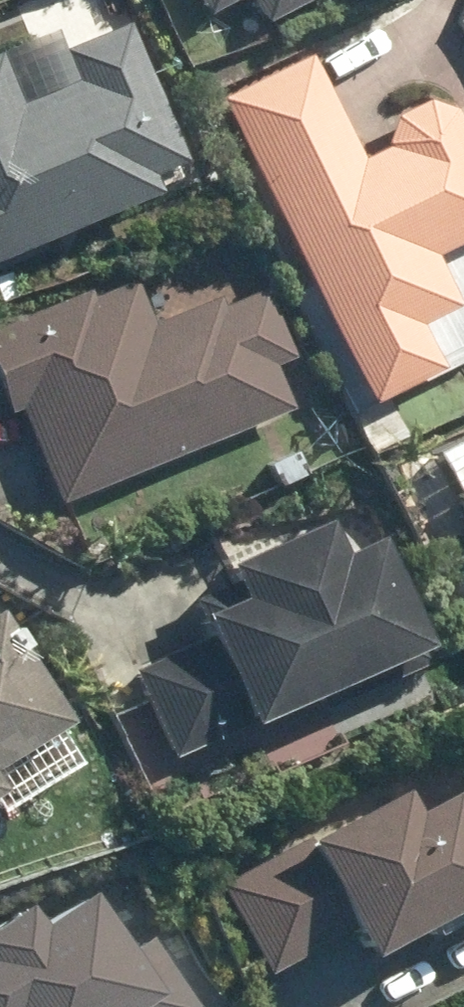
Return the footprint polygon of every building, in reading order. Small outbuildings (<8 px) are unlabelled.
[(199,33),(264,0),(182,0),(199,33)] [(175,184),(120,36),(0,80),(0,249),(175,184)] [(217,100),(350,408),(435,372),(387,262),(463,226),(463,198),(423,111),(339,150),(301,64),(217,100)] [(42,496),(296,399),(238,249),(0,340),(0,388),(42,496)] [(449,496),(463,524),(463,488),(449,496)] [(106,626),(162,758),(395,660),(340,528),(106,626)] [(63,770),(0,647),(0,802),(63,770)] [(212,889),(266,997),(463,899),(463,829),(438,777),(212,889)] [(95,868),(0,920),(0,1006),(172,1006),(95,868)]
